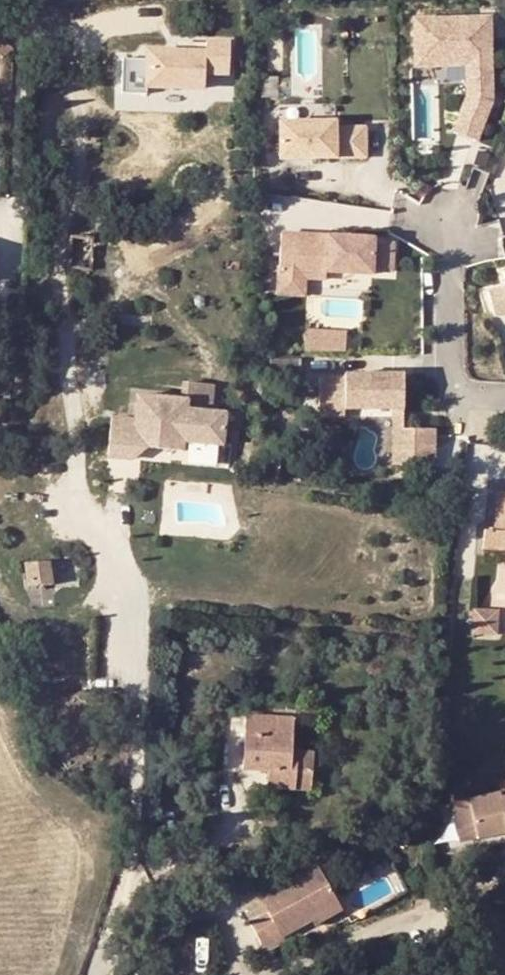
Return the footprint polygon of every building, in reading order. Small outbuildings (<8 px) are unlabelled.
[(489,18),(414,20),(416,66),(467,64),(468,96),(491,95),(489,18)] [(226,34),(202,35),(202,45),(174,46),(145,47),(146,55),(120,56),(122,91),(147,90),(147,83),(204,80),(204,65),(227,64),(226,34)] [(202,35),(174,36),(174,46),(202,45),(202,35)] [(491,95),(468,96),(465,101),(488,110),(491,101),(491,95)] [(488,110),(465,101),(454,132),(477,141),(488,110)] [(335,121),(279,122),(280,160),(366,160),(365,127),(335,127),(335,121)] [(317,238),(282,236),(280,271),(327,275),(372,278),(373,274),(392,275),(394,248),(374,246),(375,242),(329,239),(328,252),(316,251),(317,238)] [(91,271),(93,238),(69,238),(67,270),(91,271)] [(329,239),(317,238),(316,251),(328,252),(329,239)] [(327,275),(280,271),(278,296),(304,298),(305,281),(326,282),(327,275)] [(488,291),(495,316),(504,313),(504,287),(488,291)] [(321,336),(304,336),(304,354),(321,354),(321,336)] [(345,336),(321,336),(321,354),(345,355),(345,336)] [(402,378),(323,384),(324,415),(350,414),(393,413),(402,412),(403,438),(394,439),(395,469),(436,467),(435,431),(404,433),(402,378)] [(212,393),(184,389),(182,406),(187,406),(186,416),(209,420),(212,393)] [(182,406),(137,399),(134,424),(110,421),(105,459),(128,463),(142,452),(180,458),(181,448),(220,453),(216,476),(225,477),(228,453),(220,452),(224,422),(209,420),(186,416),(187,406),(182,406)] [(402,412),(393,413),(394,439),(403,438),(402,412)] [(350,414),(324,415),(325,423),(350,422),(350,414)] [(493,537),(483,536),(481,554),(504,556),(504,499),(496,499),(493,537)] [(27,567),(29,588),(51,587),(49,565),(27,567)] [(496,617),(473,615),(471,639),(494,641),(496,617)] [(296,768),(289,767),(290,751),(293,719),(245,715),(241,766),(265,768),(264,784),(305,787),(306,769),(296,768)] [(290,751),(289,767),(296,768),(299,751),(290,751)] [(503,792),(456,801),(464,842),(504,835),(504,798),(503,792)] [(311,865),(256,898),(265,914),(248,923),(266,952),(284,942),(280,935),(307,920),(305,917),(333,900),(311,865)] [(305,917),(307,920),(311,928),(339,911),(333,900),(305,917)]
